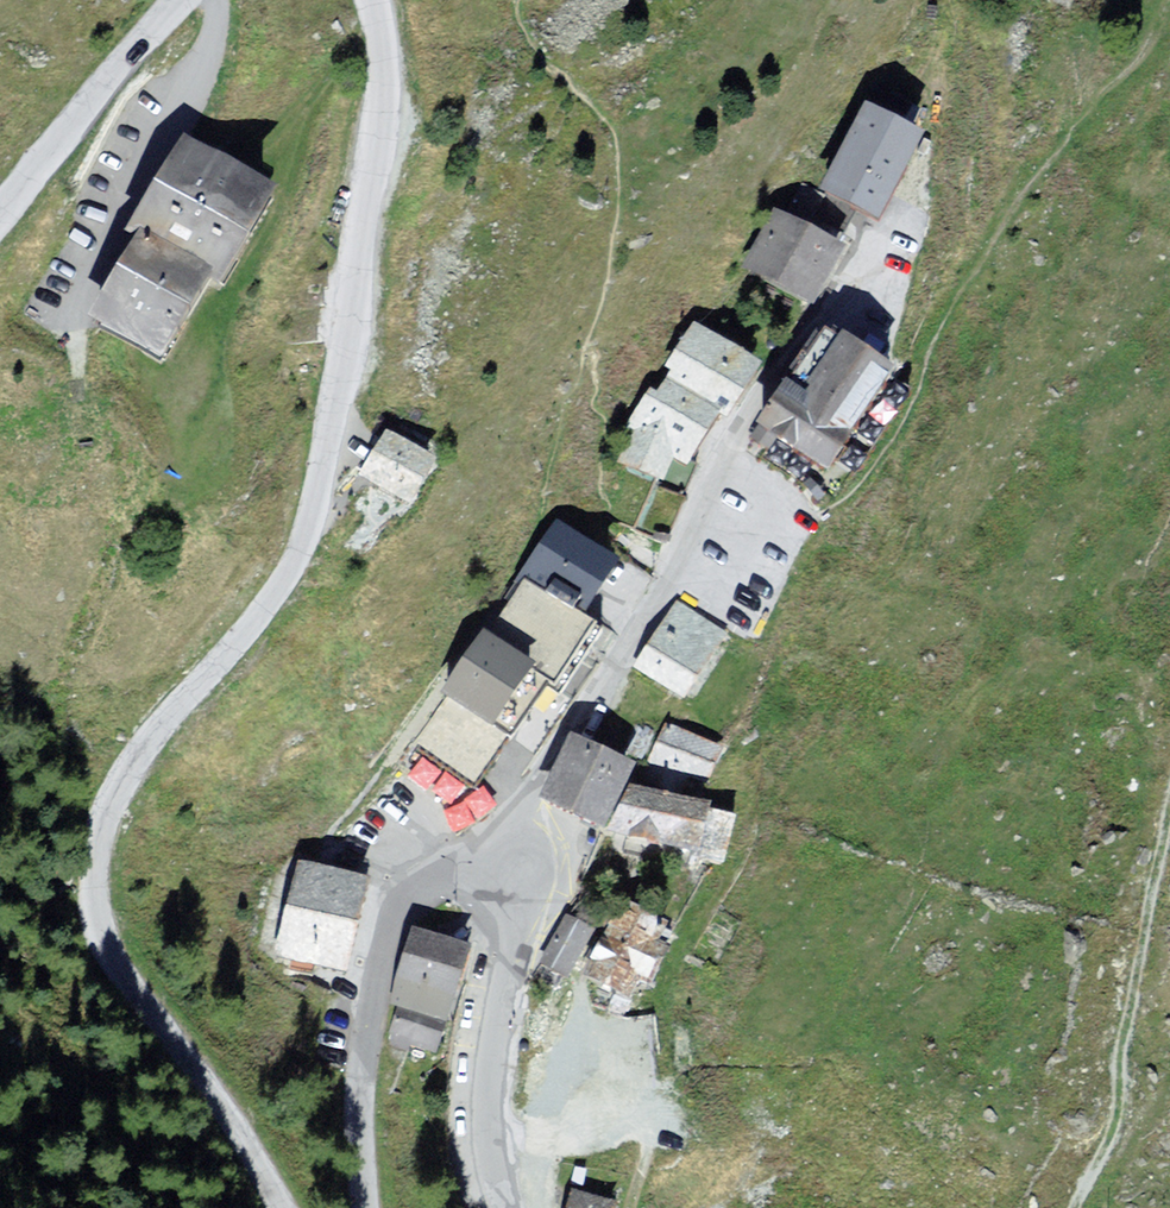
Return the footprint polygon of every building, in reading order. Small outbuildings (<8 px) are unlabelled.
[(916,130),(867,105),(827,184),(876,209),(916,130)] [(141,230),(94,309),(171,352),(213,274),(224,281),(283,185),(192,131),(132,223),(141,230)] [(839,245),(777,213),(751,265),(813,297),(839,245)] [(893,365),(844,332),(840,337),(826,328),(790,381),(786,379),(758,422),(761,424),(752,438),(767,448),(776,434),(826,467),(893,365)] [(764,371),(697,329),(668,374),(675,378),(660,399),(653,394),(624,434),(634,440),(620,469),(654,488),(639,529),(670,541),(693,476),(725,424),(733,429),(764,371)] [(439,456),(390,429),(365,473),(415,501),(439,456)] [(517,581),(524,585),(526,582),(580,617),(618,559),(557,520),(517,581)] [(524,585),(416,741),(474,780),(505,733),(509,736),(546,682),(561,692),(601,631),(580,617),(526,582),(524,585)] [(721,634),(677,607),(641,666),(685,693),(721,634)] [(721,749),(666,725),(649,763),(705,787),(721,749)] [(599,824),(619,786),(627,770),(578,745),(550,800),(599,824)] [(722,856),(733,813),(619,786),(599,824),(722,856)] [(371,885),(299,868),(277,961),(349,978),(371,885)] [(666,927),(627,908),(592,980),(631,999),(640,981),(656,989),(672,955),(656,947),(666,927)] [(601,934),(566,915),(539,964),(574,983),(601,934)] [(475,949),(413,932),(391,1007),(397,1009),(446,1025),(475,949)] [(446,1025),(397,1009),(387,1047),(413,1055),(416,1049),(438,1056),(446,1025)] [(573,1191),(618,1196),(621,1171),(576,1166),(573,1191)] [(574,1195),(570,1207),(618,1207),(619,1207),(574,1195)]
